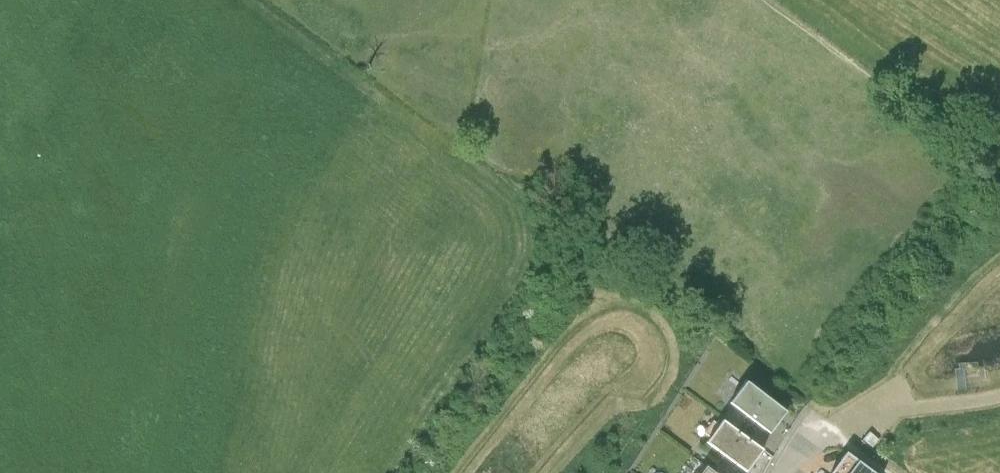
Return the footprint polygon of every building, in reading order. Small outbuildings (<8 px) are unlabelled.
[(769,434),(786,411),(747,382),(730,404),(769,434)] [(706,443),(746,472),(763,450),(722,420),(706,443)] [(846,452),(831,472),(874,472),(846,452)]
